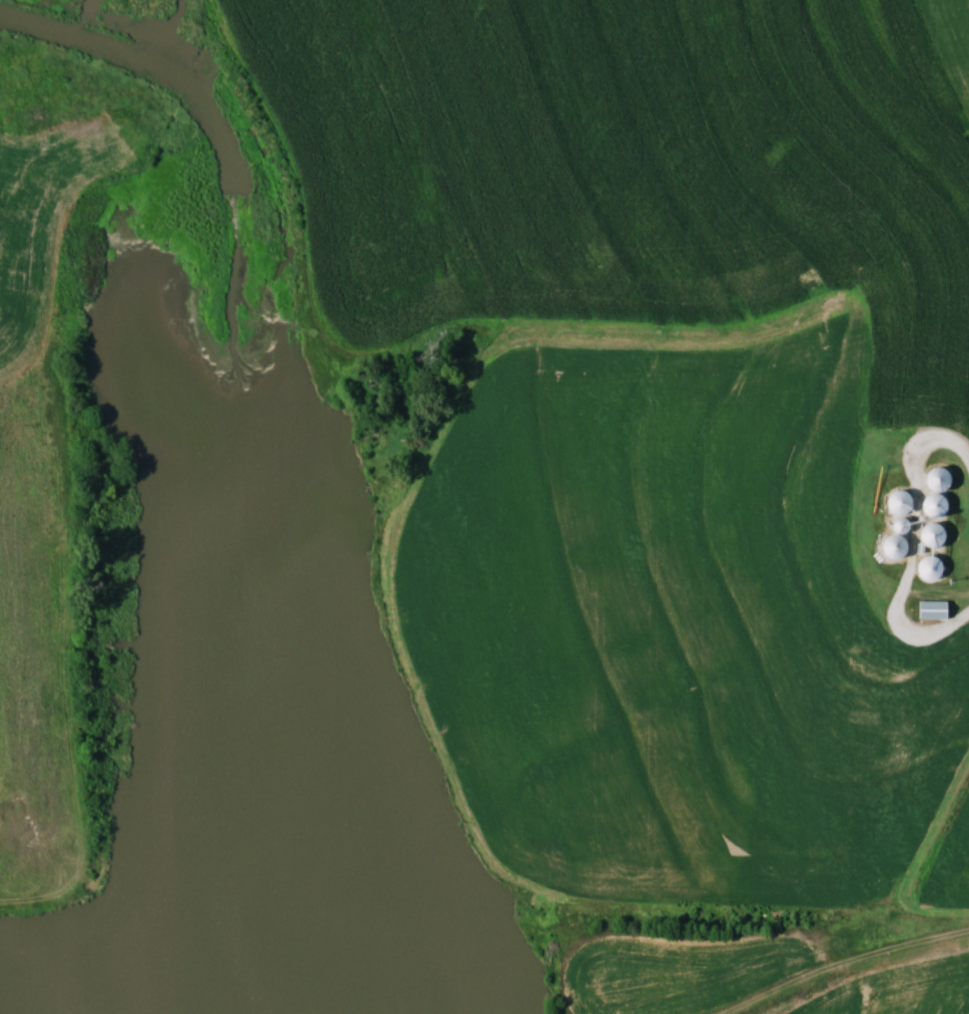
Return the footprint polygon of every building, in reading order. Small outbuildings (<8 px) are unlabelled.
[(921,472),(927,491),(942,486),(936,467),(921,472)] [(923,515),(938,514),(937,496),(922,497),(923,515)] [(931,542),(936,529),(927,525),(922,539),(931,542)] [(943,601),(914,601),(914,619),(943,619),(943,601)]
